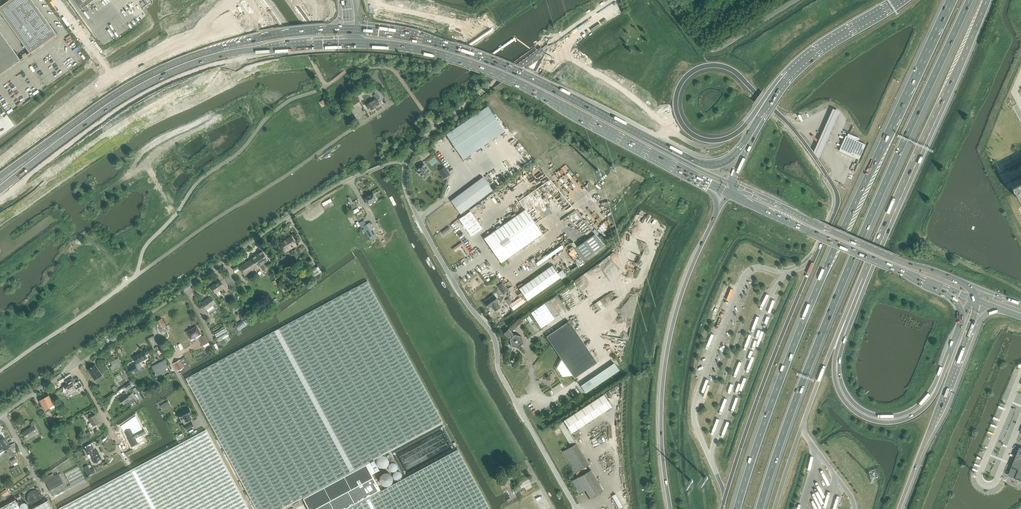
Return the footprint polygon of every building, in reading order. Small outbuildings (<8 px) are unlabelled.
[(57,34),(56,34),(32,0),(10,0),(0,7),(0,11),(30,53),(29,53),(30,54),(57,34)] [(80,10),(81,9),(82,12),(88,8),(86,5),(94,0),(73,0),(80,10)] [(591,29),(592,32),(601,26),(599,23),(591,29)] [(21,60),(21,59),(20,60),(0,31),(0,75),(21,60)] [(100,36),(98,38),(104,46),(106,44),(100,36)] [(377,100),(380,98),(377,93),(374,95),(376,99),(366,105),(370,111),(380,105),(377,100)] [(353,105),(359,101),(356,96),(350,100),(353,105)] [(487,106),(446,134),(463,159),(504,131),(487,106)] [(840,112),(834,109),(815,152),(820,158),(840,112)] [(841,148),(840,150),(859,159),(866,144),(858,141),(859,138),(849,133),(842,148),(841,148)] [(1004,169),(1004,170),(1005,170),(1020,201),(1020,159),(1005,168),(1005,169),(1004,169)] [(423,163),(416,168),(418,171),(417,172),(420,175),(420,174),(424,179),(431,174),(423,163)] [(482,177),(450,201),(460,214),(492,190),(482,177)] [(368,204),(376,200),(372,193),(364,198),(368,204)] [(501,263),(542,234),(525,209),(484,238),(501,263)] [(469,212),(460,218),(472,235),(481,229),(469,212)] [(367,224),(363,226),(369,237),(371,240),(378,237),(376,233),(370,222),(367,224)] [(583,260),(604,246),(595,234),(575,248),(578,252),(583,260)] [(290,249),(296,245),(292,237),(286,241),(286,240),(280,243),(284,251),(289,248),(290,249)] [(267,268),(267,267),(264,263),(268,261),(263,252),(252,259),(239,267),(245,275),(255,269),(254,267),(257,266),(258,267),(260,266),(263,270),(264,271),(265,271),(266,271),(267,270),(267,269),(268,269),(267,268)] [(552,265),(539,274),(548,286),(560,278),(552,265)] [(323,271),(319,266),(311,271),(314,276),(323,271)] [(229,274),(224,277),(228,284),(233,281),(229,274)] [(539,274),(531,280),(540,292),(548,286),(539,274)] [(531,280),(523,285),(532,298),(540,292),(531,280)] [(186,378),(256,508),(281,508),(302,498),(305,503),(308,508),(489,508),(487,505),(483,496),(472,476),(467,468),(458,449),(457,449),(381,490),(372,474),(379,470),(373,459),(443,422),(441,418),(436,409),(431,400),(426,391),(421,382),(417,373),(407,355),(400,343),(395,334),(391,325),(386,316),(380,304),(375,295),(370,287),(367,281),(186,378)] [(217,282),(211,286),(216,293),(218,296),(221,293),(220,291),(225,287),(221,281),(218,283),(217,282)] [(532,298),(523,285),(519,289),(527,301),(532,298)] [(492,297),(484,302),(489,309),(492,307),(495,312),(500,308),(497,304),(499,302),(494,295),(492,297)] [(202,302),(204,305),(207,309),(211,314),(220,308),(216,303),(212,296),(202,302)] [(542,306),(531,313),(541,328),(552,321),(542,306)] [(163,327),(165,326),(162,318),(161,319),(160,318),(159,319),(159,320),(156,321),(157,325),(156,326),(160,332),(164,330),(163,327)] [(243,320),(236,325),(239,331),(249,323),(246,319),(244,321),(243,320)] [(569,322),(547,337),(563,359),(557,369),(562,376),(573,374),(575,377),(596,363),(569,322)] [(191,330),(187,332),(190,339),(198,335),(201,334),(197,326),(193,328),(190,329),(191,330)] [(218,339),(229,333),(225,328),(215,334),(218,339)] [(515,334),(514,335),(511,332),(508,329),(504,333),(510,339),(511,346),(518,348),(523,343),(521,336),(515,334)] [(201,334),(198,335),(203,345),(204,348),(209,345),(208,343),(204,335),(202,336),(201,334)] [(147,358),(145,355),(149,353),(146,348),(142,350),(143,351),(133,357),(137,363),(147,358)] [(184,357),(173,364),(178,371),(179,370),(181,373),(186,370),(190,367),(184,357)] [(113,365),(110,367),(112,371),(119,366),(124,374),(127,372),(122,363),(118,358),(111,362),(113,365)] [(164,369),(168,367),(164,360),(152,366),(156,374),(161,371),(163,374),(166,372),(164,369)] [(135,364),(128,367),(132,374),(139,371),(135,364)] [(586,393),(619,370),(614,364),(581,386),(586,393)] [(95,365),(92,367),(92,366),(91,367),(88,369),(95,380),(102,375),(95,365)] [(67,383),(63,385),(66,390),(67,390),(69,394),(75,390),(83,386),(80,381),(74,384),(72,380),(68,382),(67,381),(66,382),(67,383)] [(127,394),(120,399),(121,401),(121,402),(122,404),(123,404),(124,405),(128,402),(130,404),(134,401),(133,398),(134,397),(132,394),(128,397),(127,394)] [(572,433),(612,406),(604,394),(563,420),(572,433)] [(49,395),(44,398),(50,407),(54,405),(49,395)] [(50,409),(50,407),(44,398),(39,400),(45,411),(50,409)] [(189,420),(192,419),(190,415),(192,414),(189,407),(185,409),(185,408),(181,410),(181,411),(178,413),(182,420),(184,418),(186,422),(187,424),(185,425),(187,429),(194,426),(191,422),(190,422),(189,420)] [(90,412),(85,415),(87,419),(89,418),(91,422),(89,423),(89,424),(90,426),(91,427),(93,426),(99,423),(95,414),(92,416),(90,412)] [(130,428),(124,431),(132,445),(138,441),(136,438),(146,433),(136,415),(127,421),(130,428)] [(27,439),(38,431),(34,425),(23,433),(27,439)] [(225,466),(205,430),(138,466),(59,508),(60,508),(248,508),(225,466)] [(3,447),(4,450),(10,446),(4,438),(2,439),(1,438),(0,438),(0,449),(3,447)] [(575,473),(589,464),(577,443),(563,451),(575,473)] [(91,444),(85,447),(86,449),(88,454),(90,453),(94,462),(95,462),(95,463),(96,463),(98,462),(98,461),(98,460),(99,461),(100,460),(102,459),(99,454),(99,455),(96,449),(95,450),(93,446),(92,446),(91,444)] [(1011,474),(1020,478),(1020,448),(1019,447),(1018,450),(1016,454),(1018,455),(1017,458),(1015,462),(1014,465),(1011,474)] [(17,466),(12,469),(15,475),(20,472),(17,466)] [(78,466),(65,473),(71,485),(53,495),(54,497),(86,480),(78,466)] [(85,467),(89,475),(96,471),(94,468),(91,470),(88,466),(85,467)] [(604,490),(603,490),(591,469),(572,481),(579,493),(585,490),(590,498),(604,490)] [(384,485),(386,486),(388,485),(390,484),(392,483),(392,481),(393,479),(392,477),(392,475),(390,474),(388,473),(386,472),(384,473),(382,474),(381,475),(380,477),(379,479),(380,481),(381,483),(382,484),(384,485)] [(45,481),(52,494),(66,487),(58,473),(54,476),(53,473),(45,478),(46,480),(45,481)] [(6,489),(0,493),(0,494),(2,497),(9,493),(6,489)] [(623,507),(623,506),(616,494),(612,496),(619,508),(623,507)] [(520,504),(523,508),(534,508),(533,506),(537,504),(533,497),(520,504)] [(16,499),(0,508),(21,508),(16,499)]
